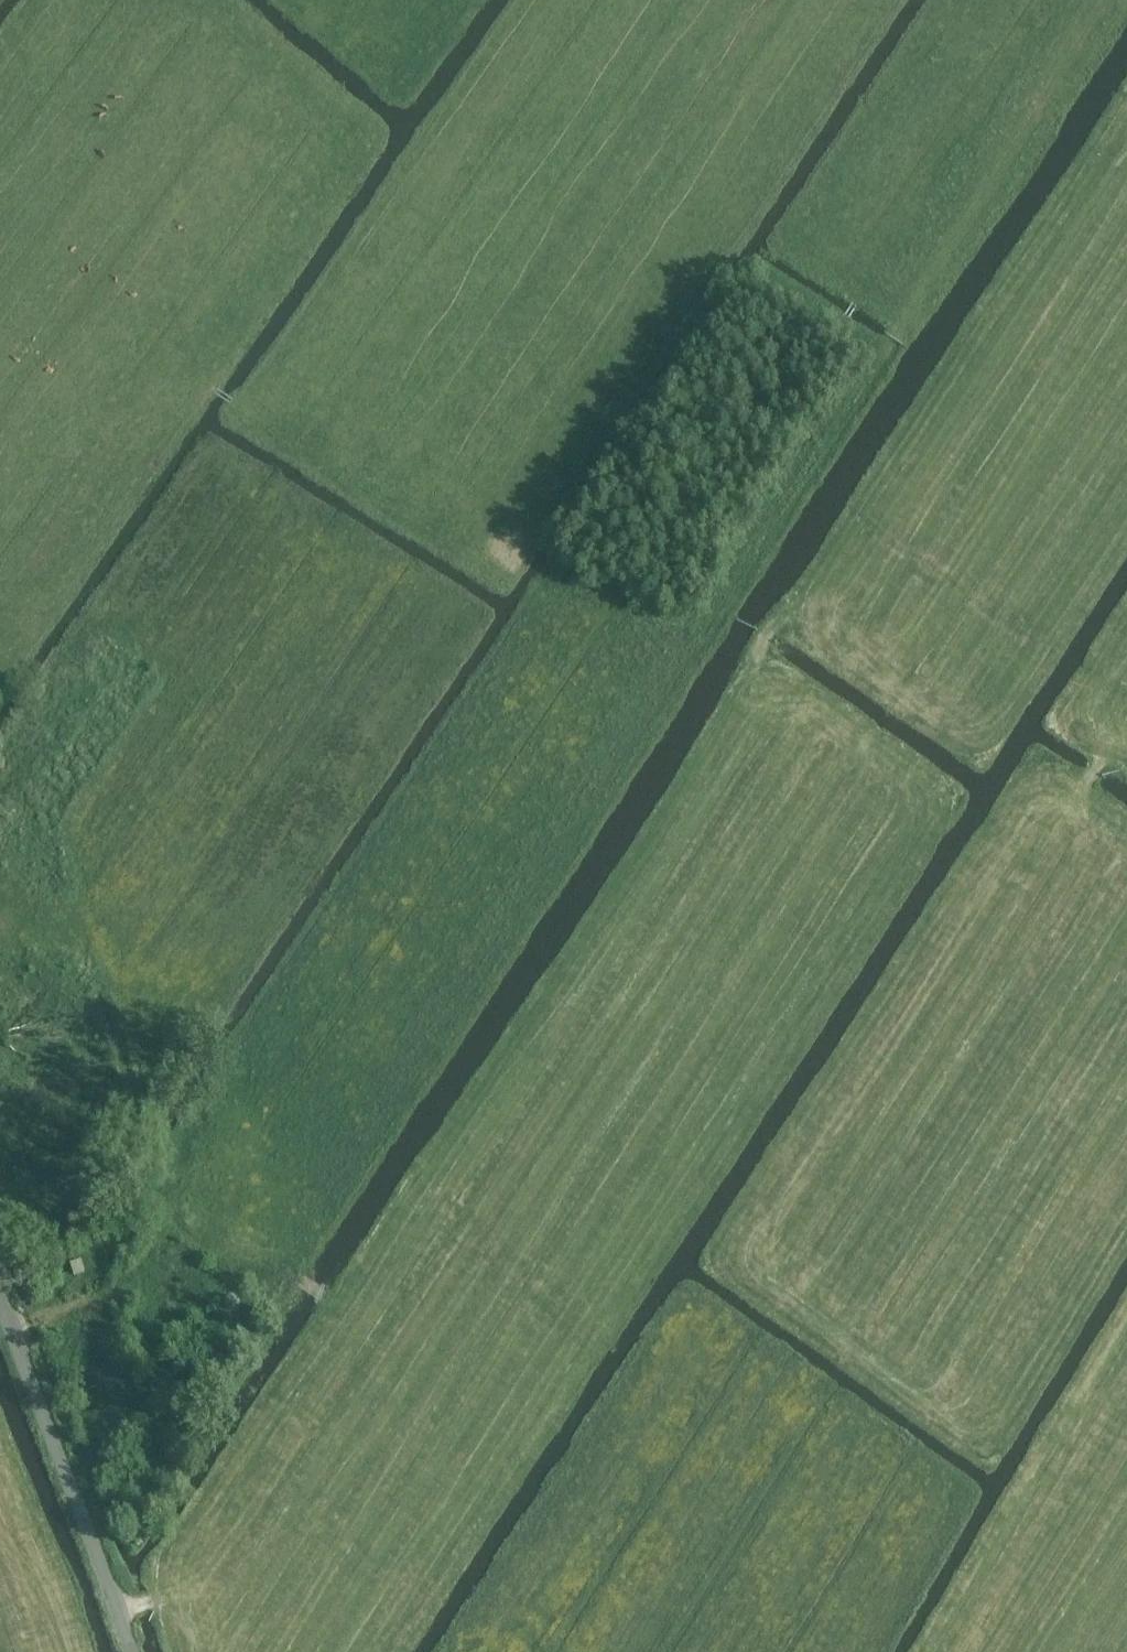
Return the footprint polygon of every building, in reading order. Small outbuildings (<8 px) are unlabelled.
[(82,1271),(79,1265),(73,1268),(76,1274),(82,1271)]
